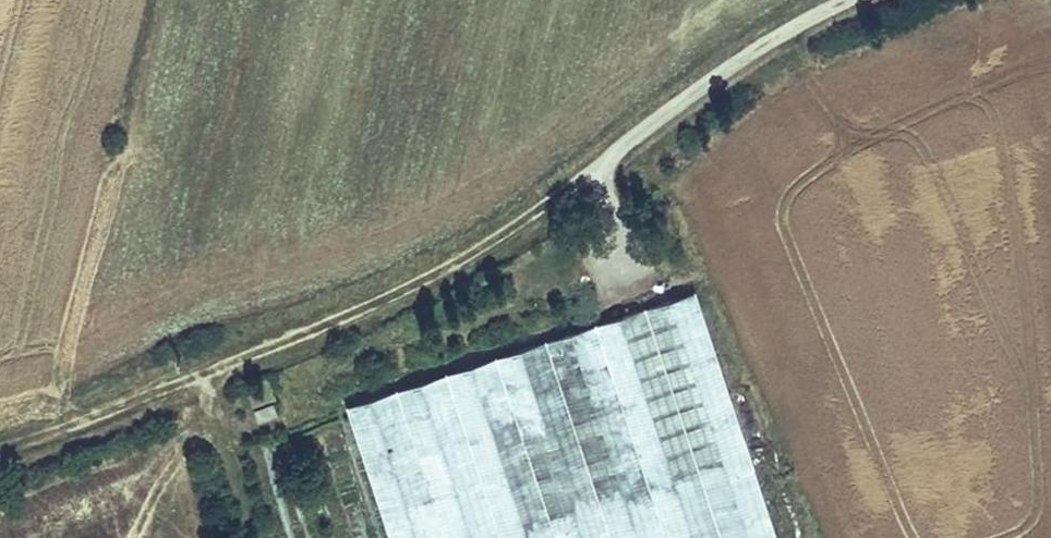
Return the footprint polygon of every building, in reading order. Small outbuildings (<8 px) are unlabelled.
[(341,405),(386,537),(769,537),(684,287),(341,405)] [(275,400),(254,407),(259,422),(280,415),(275,400)]
